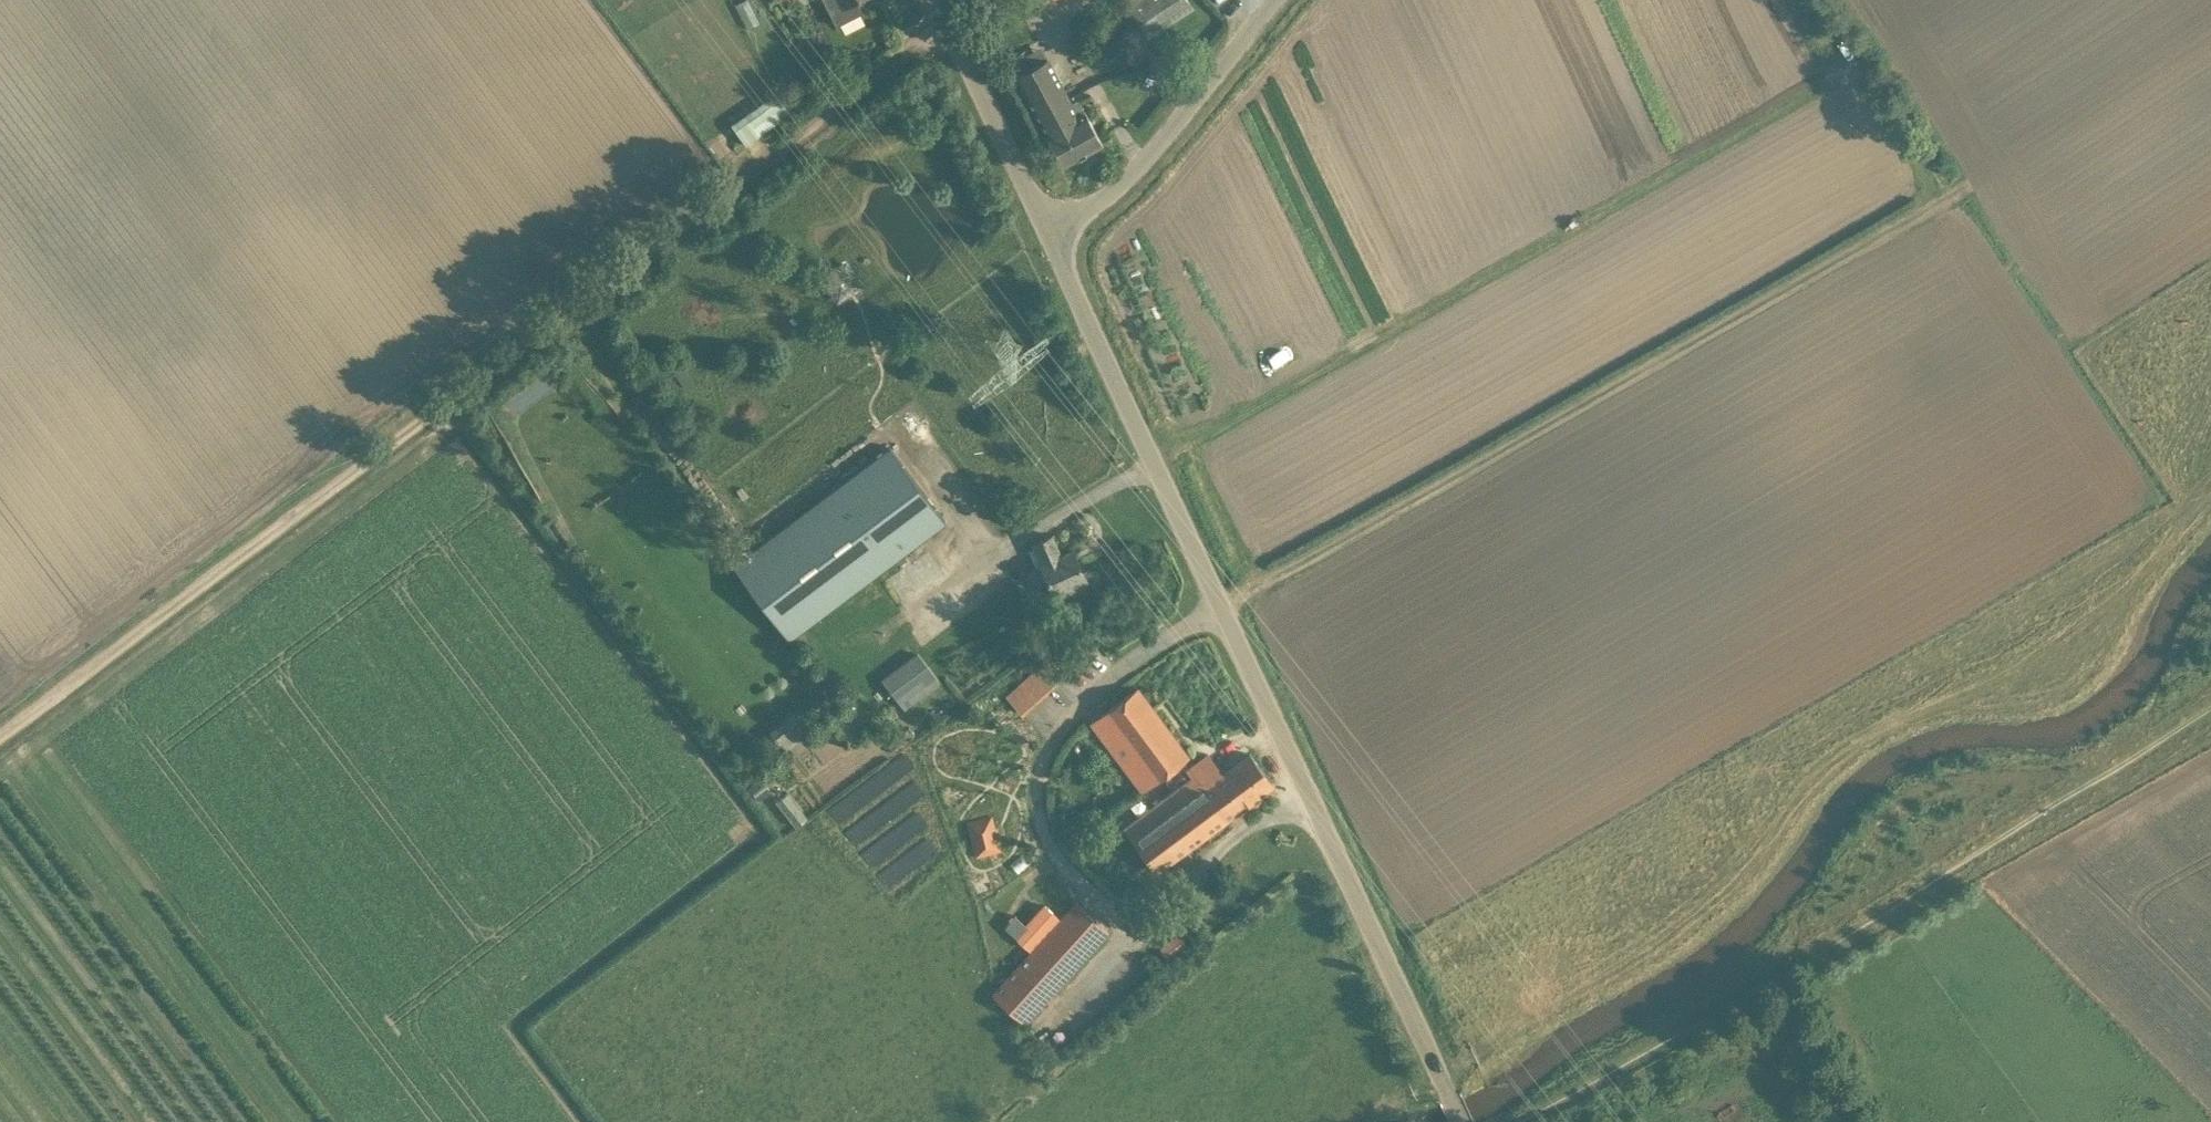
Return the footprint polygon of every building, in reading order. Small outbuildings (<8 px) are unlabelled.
[(836,24),(861,11),(856,0),(823,0),(836,24)] [(1130,4),(1145,31),(1190,2),(1188,0),(1136,0),(1130,4)] [(1062,164),(1102,142),(1079,97),(1071,101),(1048,56),(1014,74),(1045,132),(1062,164)] [(819,272),(836,300),(864,284),(847,256),(819,272)] [(906,557),(907,559),(915,554),(914,552),(914,551),(942,530),(957,520),(901,444),(742,559),(782,614),(797,635),(800,633),(873,580),(905,557),(906,557)] [(1073,583),(1086,577),(1073,549),(1061,554),(1052,533),(1031,543),(1041,564),(1039,565),(1053,594),(1074,585),(1073,583)] [(1082,632),(1059,652),(1069,664),(1093,644),(1082,632)] [(883,678),(900,702),(935,676),(918,652),(883,678)] [(1048,655),(1005,695),(1023,714),(1066,674),(1048,655)] [(1189,755),(1139,687),(1103,714),(1153,781),(1189,755)] [(1226,817),(1272,782),(1250,752),(1222,772),(1213,760),(1192,776),(1124,826),(1156,869),(1224,818),(1225,818),(1226,817)] [(761,776),(748,786),(759,800),(772,790),(761,776)] [(981,816),(966,820),(975,857),(1002,850),(998,836),(993,837),(991,829),(996,827),(992,813),(981,816)] [(1107,929),(1075,900),(993,993),(1024,1021),(1107,929)] [(1044,902),(1025,923),(1016,914),(1005,926),(1015,935),(1029,948),(1059,915),(1044,902)] [(1166,955),(1187,943),(1180,931),(1159,943),(1166,955)]
